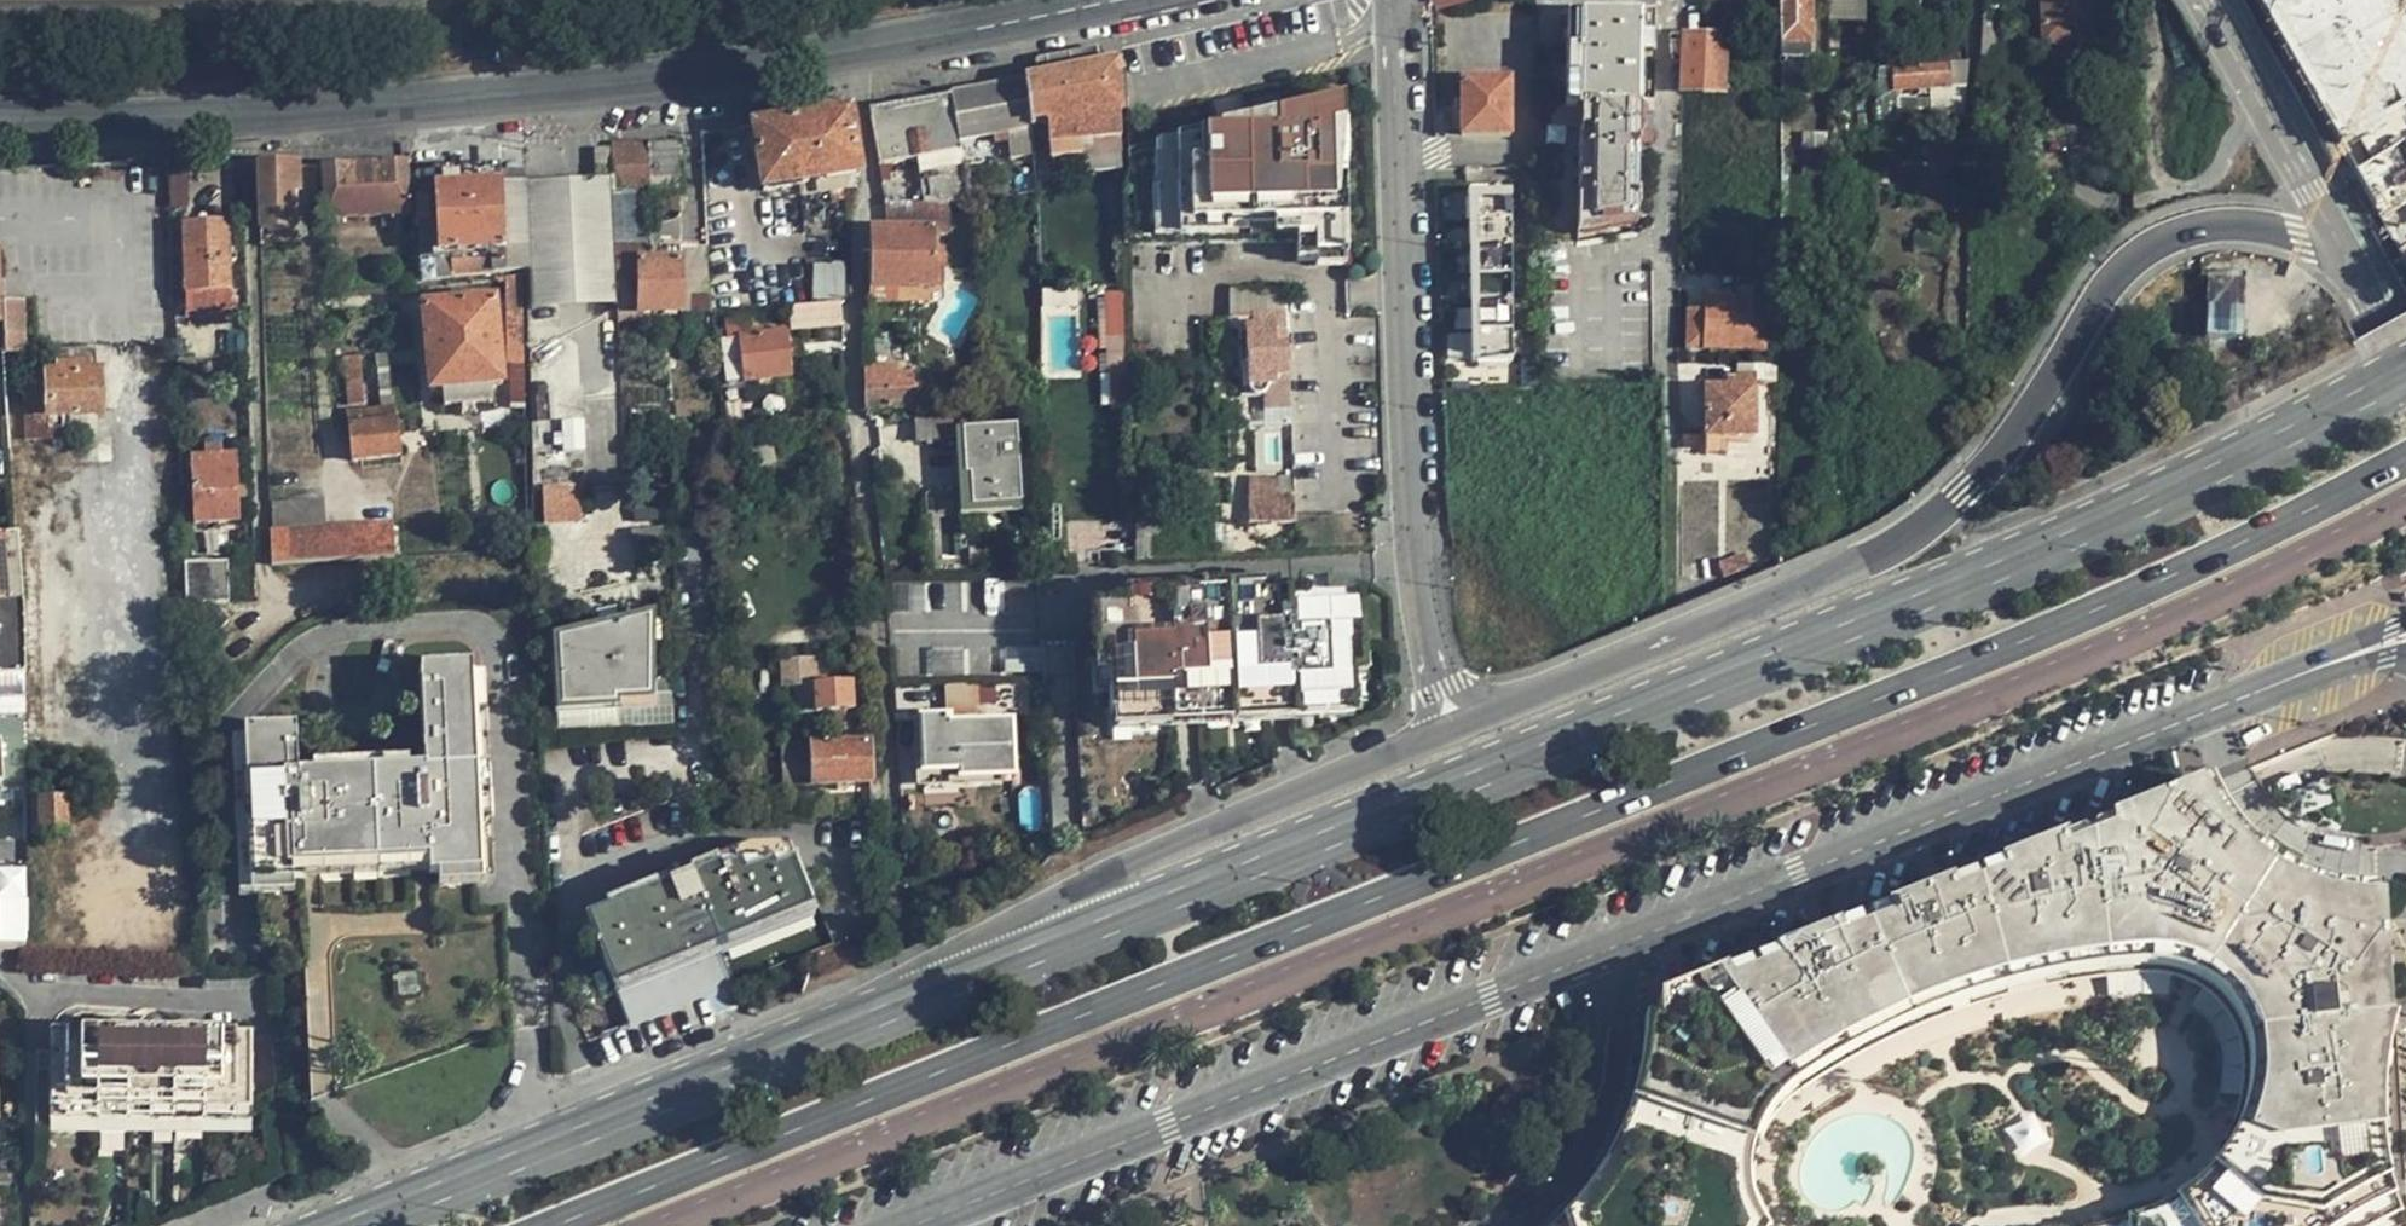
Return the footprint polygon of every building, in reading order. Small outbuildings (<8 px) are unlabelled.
[(1812,0),(1778,0),(1778,21),(1777,45),(1809,44),(1812,44),(1812,0)] [(1830,18),(1870,17),(1870,0),(1830,0),(1830,18)] [(2040,44),(2073,44),(2074,30),(2091,29),(2092,0),(2041,0),(2040,44)] [(2403,252),(2405,250),(2405,0),(2264,0),(2403,252)] [(1650,105),(1652,16),(1635,14),(1565,14),(1564,104),(1578,105),(1575,226),(1636,215),(1639,106),(1650,105)] [(1762,49),(1777,49),(1777,45),(1778,21),(1763,21),(1762,49)] [(1722,37),(1699,37),(1680,35),(1678,91),(1721,92),(1722,37)] [(1777,49),(1777,57),(1809,56),(1809,44),(1777,45),(1777,49)] [(1102,67),(1099,49),(1035,62),(1038,78),(1102,67)] [(1962,56),(1948,57),(1948,64),(1948,87),(1941,88),(1940,114),(1956,115),(1960,115),(1962,56)] [(1102,67),(1038,78),(1023,82),(1028,126),(1041,124),(1045,163),(1078,160),(1118,155),(1117,64),(1102,67)] [(1890,93),(1941,88),(1948,87),(1948,64),(1889,69),(1890,93)] [(1889,69),(1875,69),(1873,115),(1889,115),(1890,93),(1889,69)] [(1506,79),(1461,79),(1461,135),(1506,134),(1506,79)] [(991,87),(948,95),(956,141),(1005,133),(1029,129),(1028,126),(1023,82),(991,87)] [(948,95),(867,110),(878,165),(928,157),(930,171),(917,172),(922,203),(947,204),(965,204),(965,196),(956,141),(948,95)] [(1218,129),(1155,144),(1155,149),(1157,189),(1152,189),(1153,229),(1296,225),(1296,241),(1297,263),(1317,262),(1316,257),(1346,256),(1342,100),(1248,122),(1247,137),(1225,138),(1225,133),(1218,133),(1218,129)] [(847,110),(749,125),(760,193),(857,177),(847,110)] [(1804,149),(1826,150),(1826,113),(1807,114),(1804,149)] [(1247,137),(1248,122),(1218,129),(1218,133),(1225,133),(1225,138),(1247,137)] [(1008,159),(1029,157),(1029,129),(1005,133),(1008,159)] [(679,144),(645,145),(645,193),(647,220),(679,220),(679,144)] [(611,194),(645,193),(645,145),(609,146),(610,180),(611,194)] [(1136,245),(1296,241),(1296,225),(1153,229),(1152,189),(1157,189),(1155,149),(1134,154),(1136,245)] [(1119,171),(1118,155),(1078,160),(1079,176),(1119,171)] [(324,219),(360,217),(407,215),(404,161),(321,165),(324,219)] [(297,166),(253,170),(256,231),(291,229),(291,193),(298,193),(297,166)] [(435,170),(435,187),(502,183),(501,166),(435,170)] [(610,180),(524,185),(524,195),(527,254),(528,273),(531,309),(615,306),(613,257),(612,246),(611,194),(610,180)] [(523,181),(502,183),(503,241),(503,251),(528,273),(527,254),(524,195),(524,185),(523,181)] [(452,253),(489,251),(503,251),(503,241),(502,183),(435,187),(438,254),(452,253)] [(1509,192),(1468,192),(1469,221),(1509,221),(1509,192)] [(645,193),(611,194),(612,246),(613,257),(633,256),(647,256),(648,245),(647,220),(645,193)] [(922,203),(884,203),(883,226),(865,225),(864,285),(892,286),(938,287),(939,251),(932,251),(933,233),(946,233),(947,204),(922,203)] [(679,220),(647,220),(648,245),(680,244),(679,220)] [(1509,221),(1469,221),(1469,250),(1510,249),(1509,221)] [(186,293),(228,292),(226,223),(183,225),(186,293)] [(743,238),(707,237),(707,241),(707,255),(712,314),(718,313),(737,311),(746,310),(743,238)] [(1510,249),(1469,250),(1469,279),(1510,278),(1510,249)] [(490,275),(489,251),(452,253),(452,277),(490,275)] [(682,259),(681,255),(647,256),(633,256),(634,314),(683,314),(682,259)] [(707,255),(681,255),(682,259),(683,314),(712,314),(707,255)] [(615,314),(634,314),(633,256),(613,257),(615,306),(615,314)] [(848,298),(847,261),(815,261),(816,299),(848,298)] [(1510,278),(1469,279),(1470,307),(1510,307),(1510,278)] [(1704,305),(1686,306),(1687,345),(1766,344),(1765,281),(1737,281),(1737,292),(1704,293),(1704,305)] [(892,286),(864,285),(863,299),(892,299),(892,286)] [(1128,366),(1127,289),(1107,289),(1108,366),(1128,366)] [(1231,327),(1243,328),(1269,328),(1269,314),(1263,314),(1263,291),(1249,291),(1230,293),(1231,327)] [(229,308),(228,292),(186,293),(186,310),(229,308)] [(440,391),(489,387),(501,386),(493,298),(420,305),(428,392),(440,391)] [(0,301),(0,324),(1,353),(24,351),(21,300),(0,301)] [(842,322),(841,302),(791,306),(792,324),(842,322)] [(1510,336),(1510,307),(1470,307),(1470,336),(1510,336)] [(737,318),(737,311),(718,313),(712,314),(717,339),(738,337),(783,332),(780,317),(751,320),(749,317),(737,318)] [(1272,328),(1269,328),(1243,328),(1243,387),(1273,386),(1273,380),(1286,379),(1285,350),(1272,349),(1272,328)] [(783,332),(738,337),(737,341),(742,379),(743,382),(788,375),(783,332)] [(1511,365),(1510,336),(1470,336),(1470,365),(1511,365)] [(723,382),(742,379),(737,341),(738,337),(717,339),(723,382)] [(45,350),(45,367),(92,365),(91,348),(45,350)] [(361,353),(342,356),(350,402),(368,399),(361,353)] [(1775,378),(1775,361),(1719,361),(1719,372),(1754,373),(1755,378),(1775,378)] [(40,368),(40,376),(43,420),(78,418),(98,417),(97,365),(92,365),(45,367),(40,368)] [(862,412),(885,412),(915,410),(913,381),(906,371),(894,372),(893,365),(862,366),(862,412)] [(79,437),(78,418),(43,420),(40,376),(21,376),(24,439),(79,437)] [(1704,454),(1726,453),(1726,434),(1751,434),(1751,383),(1704,383),(1704,454)] [(489,387),(440,391),(441,407),(485,403),(491,402),(489,387)] [(348,410),(348,423),(394,419),(393,407),(348,410)] [(1775,431),(1775,412),(1768,413),(1767,431),(1775,431)] [(934,416),(895,418),(895,442),(935,440),(934,416)] [(397,458),(394,419),(348,423),(352,461),(397,458)] [(1014,428),(952,430),(953,445),(960,445),(961,476),(966,476),(968,508),(1017,506),(1014,428)] [(729,473),(773,463),(767,435),(723,445),(729,473)] [(1892,436),(1880,436),(1880,457),(1893,457),(1892,436)] [(956,509),(968,508),(966,476),(961,476),(960,445),(953,445),(956,509)] [(236,521),(233,455),(191,457),(196,523),(236,521)] [(546,484),(547,518),(584,517),(583,483),(546,484)] [(1249,522),(1291,522),(1290,495),(1249,498),(1248,521),(1249,522)] [(271,500),(272,527),(323,525),(322,498),(271,500)] [(272,527),(268,528),(270,563),(341,560),(390,557),(388,521),(323,525),(272,527)] [(17,602),(12,534),(0,534),(0,603),(17,602)] [(191,549),(192,602),(225,601),(225,549),(191,549)] [(1724,573),(1749,563),(1744,549),(1719,560),(1724,573)] [(984,550),(959,551),(960,564),(984,562),(984,550)] [(1358,579),(1294,583),(1295,595),(1348,592),(1359,591),(1358,579)] [(1294,583),(1231,587),(1231,599),(1295,595),(1294,583)] [(1231,587),(1169,590),(1170,603),(1231,599),(1231,587)] [(1169,590),(1123,593),(1124,604),(1170,603),(1169,590)] [(1348,592),(1295,595),(1296,649),(1350,649),(1348,592)] [(1086,595),(1087,608),(1101,607),(1124,604),(1123,593),(1086,595)] [(1295,595),(1231,599),(1233,651),(1296,649),(1295,595)] [(1103,640),(1106,716),(1109,717),(1234,708),(1233,651),(1231,599),(1170,603),(1124,604),(1101,607),(1103,640)] [(19,714),(17,602),(0,603),(0,716),(19,714)] [(225,618),(209,605),(192,622),(207,637),(225,618)] [(644,622),(560,641),(562,707),(616,703),(618,696),(644,694),(644,622)] [(1353,701),(1350,649),(1296,649),(1233,651),(1234,708),(1350,701),(1353,701)] [(853,711),(852,683),(824,685),(815,685),(815,678),(814,660),(781,662),(783,688),(795,687),(797,714),(833,712),(853,711)] [(428,860),(429,875),(479,873),(468,669),(418,671),(424,768),(295,775),(293,727),(244,729),(252,880),(302,879),(301,868),(428,860)] [(1351,715),(1350,701),(1234,708),(1234,723),(1351,715)] [(1111,730),(1234,723),(1234,708),(1109,717),(1111,730)] [(855,744),(853,711),(833,712),(835,745),(855,744)] [(19,757),(19,714),(0,716),(0,758),(19,757)] [(956,778),(1014,777),(1012,720),(951,722),(951,715),(918,716),(921,773),(956,772),(956,778)] [(873,782),(870,743),(855,744),(835,745),(813,746),(813,745),(781,746),(784,788),(873,782)] [(20,790),(19,757),(0,758),(0,790),(20,790)] [(2379,1187),(2367,1140),(2364,1102),(2365,1055),(2372,1008),(2373,1003),(2382,1002),(2376,885),(2309,874),(2289,868),(2250,846),(2230,828),(2197,781),(1659,994),(1655,1046),(1642,1103),(1630,1136),(1611,1171),(1585,1205),(1565,1225),(1750,1225),(1747,1222),(1738,1203),(1732,1184),(1729,1165),(1732,1142),(1739,1121),(1756,1092),(1781,1065),(1812,1044),(1879,1006),(1929,982),(1976,968),(2074,942),(2113,936),(2135,934),(2172,936),(2188,942),(2207,951),(2228,969),(2242,983),(2257,1008),(2262,1023),(2265,1044),(2263,1079),(2258,1107),(2248,1130),(2239,1147),(2221,1169),(2197,1190),(2181,1201),(2166,1209),(2126,1224),(2119,1225),(2393,1225),(2379,1187)] [(36,797),(37,834),(63,833),(61,797),(36,797)] [(628,1021),(680,1000),(728,981),(714,948),(813,909),(787,845),(761,848),(587,918),(628,1021)] [(0,895),(0,913),(0,927),(24,927),(23,895),(0,895)] [(21,942),(0,942),(0,951),(21,951),(21,942)] [(56,1118),(212,1115),(254,1114),(252,1030),(54,1034),(56,1118)]
